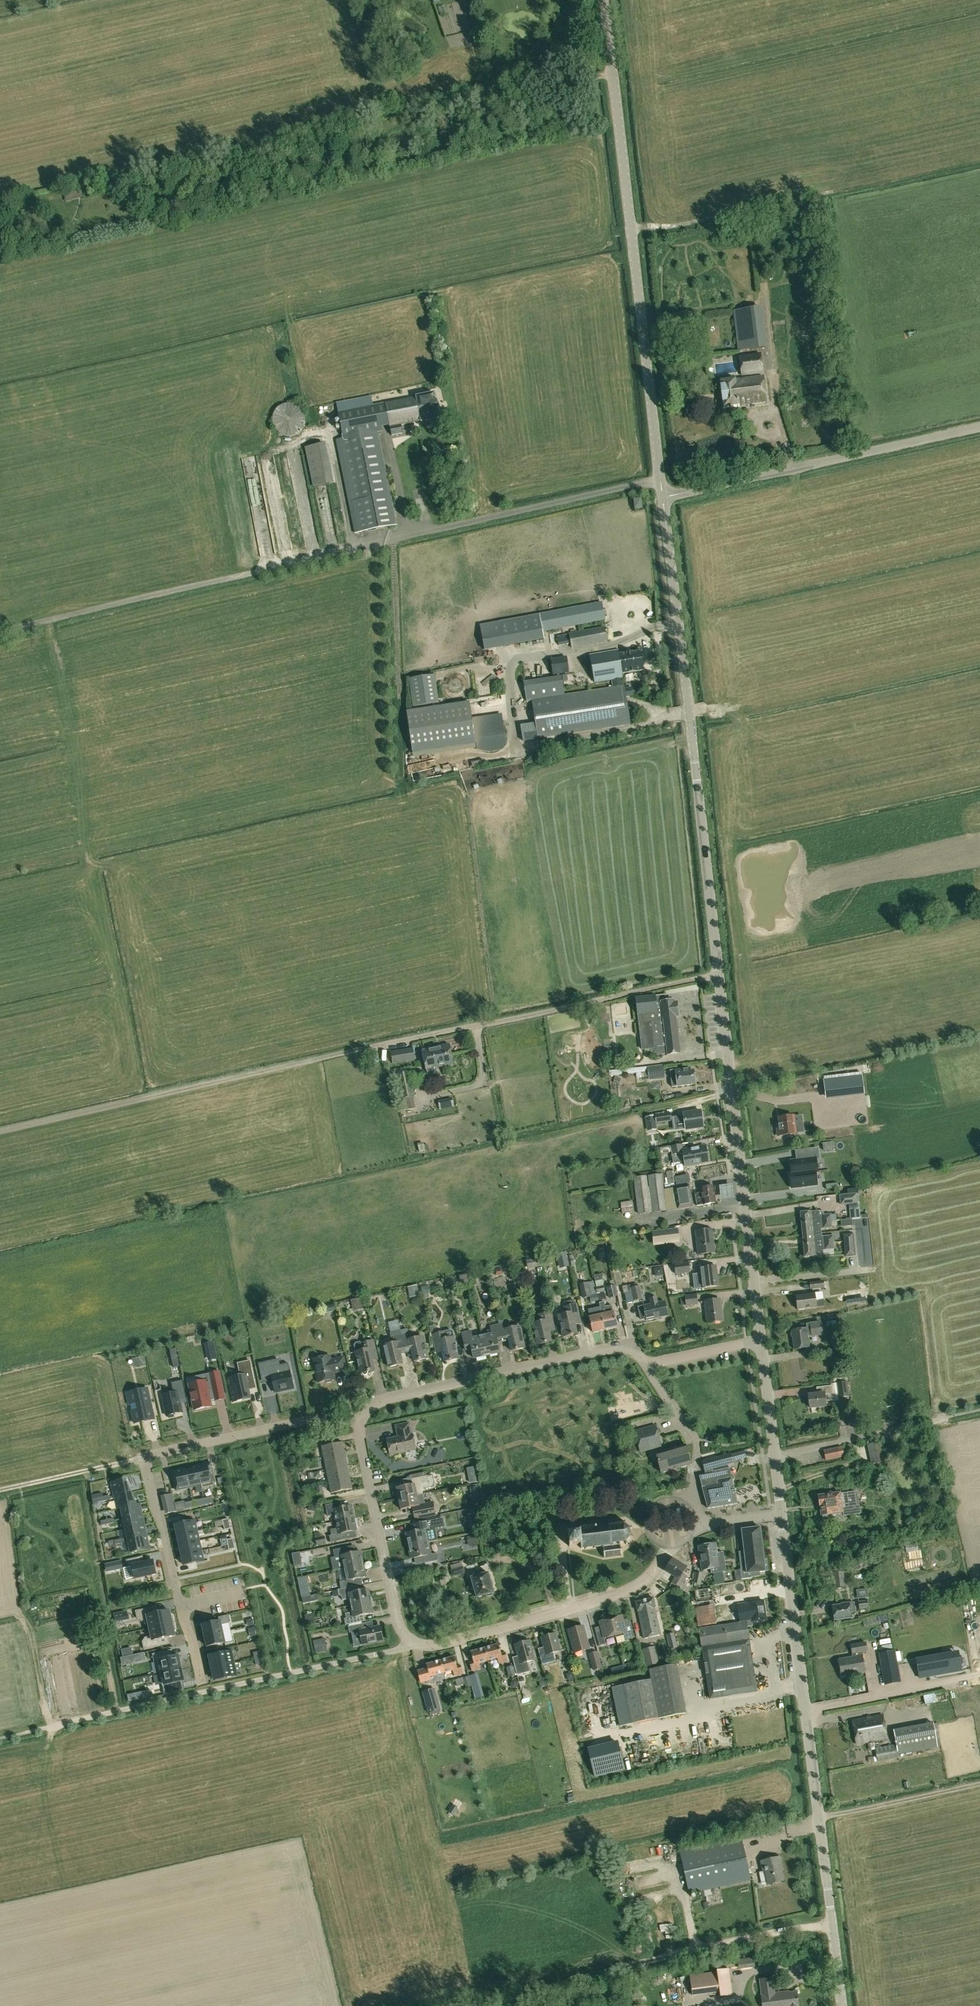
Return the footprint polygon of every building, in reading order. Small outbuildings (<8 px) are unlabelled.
[(463,24),(459,1),(436,6),(438,13),(448,11),(448,9),(454,8),(455,17),(448,18),(447,16),(443,17),(445,29),(455,27),(455,26),(463,24)] [(65,201),(83,197),(80,183),(62,187),(65,201)] [(767,348),(762,307),(733,311),(738,351),(767,348)] [(761,353),(739,356),(740,365),(741,376),(763,373),(762,365),(761,353)] [(766,402),(763,376),(735,380),(735,379),(721,381),(724,408),(739,406),(739,405),(766,402)] [(439,410),(437,401),(436,402),(434,393),(416,397),(421,422),(439,418),(438,410),(439,410)] [(390,425),(392,436),(403,434),(401,426),(421,422),(416,397),(374,406),(371,396),(336,403),(338,413),(343,437),(341,437),(342,439),(336,440),(355,534),(397,525),(378,432),(382,431),(381,427),(390,425)] [(286,437),(291,436),(295,435),(299,433),(302,430),(304,426),(305,422),(305,418),(304,414),(302,410),(299,407),(295,405),(291,404),(287,404),(283,405),(279,407),(276,410),(274,413),(273,417),(272,422),(274,426),(275,430),(278,433),(282,435),(286,437)] [(742,452),(748,450),(746,439),(739,441),(742,452)] [(325,445),(305,448),(313,488),(332,484),(325,445)] [(261,472),(274,470),(272,458),(260,459),(261,472)] [(255,465),(243,467),(257,550),(270,548),(255,465)] [(302,468),(290,468),(290,480),(301,480),(302,468)] [(276,472),(264,474),(267,501),(279,499),(276,472)] [(305,485),(292,487),(301,536),(313,534),(305,485)] [(324,515),(329,514),(326,491),(317,492),(323,537),(331,536),(329,522),(325,523),(324,515)] [(635,510),(642,509),(641,499),(633,500),(635,510)] [(544,639),(543,632),(603,620),(600,603),(500,622),(504,646),(544,639)] [(607,641),(604,629),(604,627),(570,634),(569,634),(570,640),(572,649),(607,642),(607,641)] [(620,655),(619,650),(589,655),(595,683),(612,680),(620,679),(622,677),(623,675),(623,673),(620,655)] [(640,651),(620,655),(623,673),(623,674),(643,670),(640,651)] [(569,673),(567,657),(551,658),(552,675),(569,673)] [(623,686),(622,677),(620,679),(612,680),(613,687),(570,694),(564,694),(562,677),(523,682),(526,702),(532,701),(538,739),(570,734),(631,724),(625,685),(623,686)] [(477,749),(493,753),(506,745),(502,714),(472,718),(477,749)] [(522,727),(524,742),(537,740),(535,725),(522,727)] [(433,743),(404,749),(406,761),(435,755),(433,743)] [(681,1053),(676,1018),(679,1017),(677,1002),(675,1002),(674,1000),(666,1001),(665,995),(655,996),(636,998),(638,1014),(642,1050),(651,1049),(652,1056),(667,1054),(667,1055),(681,1053)] [(613,1031),(615,1042),(627,1039),(621,1011),(618,1011),(617,1005),(608,1007),(610,1017),(613,1031)] [(424,1060),(451,1054),(449,1044),(422,1050),(424,1060)] [(415,1060),(413,1048),(390,1051),(391,1053),(392,1064),(415,1060)] [(453,1064),(451,1054),(424,1060),(426,1070),(428,1076),(437,1074),(436,1068),(453,1064)] [(648,1076),(648,1077),(665,1075),(663,1065),(662,1065),(647,1067),(648,1072),(648,1076)] [(670,1071),(672,1087),(677,1086),(695,1084),(693,1071),(689,1071),(689,1068),(675,1070),(670,1071)] [(402,1099),(405,1112),(413,1110),(411,1097),(414,1096),(409,1072),(397,1074),(402,1099)] [(853,1077),(840,1078),(843,1098),(854,1097),(865,1095),(863,1075),(853,1077)] [(829,1089),(828,1081),(817,1081),(818,1090),(829,1089)] [(811,1100),(793,1102),(795,1113),(813,1111),(811,1100)] [(680,1125),(685,1125),(686,1129),(703,1127),(700,1111),(684,1113),(678,1114),(680,1125)] [(655,1115),(656,1123),(660,1123),(672,1121),(670,1113),(659,1114),(655,1115)] [(654,1116),(645,1117),(647,1131),(657,1130),(654,1116)] [(777,1124),(777,1128),(778,1136),(797,1134),(795,1116),(779,1118),(779,1123),(777,1124)] [(832,1143),(822,1144),(823,1151),(833,1150),(832,1143)] [(673,1163),(685,1161),(686,1165),(708,1162),(705,1147),(683,1151),(682,1144),(671,1147),(673,1163)] [(788,1173),(788,1175),(815,1172),(814,1159),(817,1159),(816,1149),(804,1150),(805,1159),(788,1161),(790,1173),(788,1173)] [(674,1171),(666,1172),(669,1184),(676,1183),(674,1171)] [(815,1172),(788,1175),(789,1189),(815,1185),(813,1173),(815,1172)] [(677,1210),(673,1188),(669,1188),(666,1189),(664,1189),(662,1174),(648,1176),(649,1187),(648,1188),(647,1176),(634,1178),(638,1214),(651,1213),(666,1211),(677,1210)] [(732,1182),(717,1183),(718,1196),(732,1196),(732,1182)] [(673,1187),(673,1188),(677,1210),(693,1207),(690,1184),(673,1187)] [(713,1187),(701,1189),(701,1192),(695,1194),(697,1206),(716,1202),(713,1187)] [(852,1219),(860,1218),(860,1216),(859,1207),(857,1207),(856,1193),(840,1195),(841,1205),(850,1204),(851,1217),(851,1219),(852,1219)] [(623,1212),(634,1210),(632,1200),(621,1202),(623,1212)] [(819,1211),(801,1212),(802,1224),(820,1222),(832,1221),(831,1214),(824,1215),(823,1210),(819,1211)] [(832,1228),(832,1226),(832,1221),(820,1222),(802,1224),(803,1235),(821,1233),(821,1229),(832,1228)] [(654,1243),(680,1240),(679,1227),(653,1230),(654,1243)] [(712,1230),(696,1231),(698,1254),(715,1252),(712,1230)] [(832,1242),(834,1242),(833,1235),(821,1236),(821,1233),(803,1235),(804,1245),(822,1243),(832,1242)] [(854,1240),(844,1241),(845,1257),(855,1256),(854,1240)] [(834,1249),(834,1242),(832,1242),(822,1243),(804,1245),(805,1256),(823,1255),(823,1251),(834,1249)] [(567,1259),(566,1252),(556,1254),(558,1261),(567,1259)] [(541,1266),(539,1257),(527,1260),(529,1268),(541,1266)] [(674,1264),(675,1275),(690,1273),(689,1262),(674,1264)] [(701,1288),(718,1285),(716,1266),(699,1268),(700,1273),(693,1274),(695,1289),(702,1288),(701,1288)] [(619,1272),(613,1273),(616,1285),(621,1283),(619,1272)] [(591,1302),(598,1301),(595,1286),(594,1281),(580,1284),(583,1299),(590,1297),(591,1302)] [(809,1282),(810,1289),(824,1288),(823,1281),(809,1282)] [(595,1286),(598,1301),(606,1299),(604,1291),(605,1291),(604,1284),(597,1285),(595,1286)] [(419,1296),(417,1285),(408,1287),(410,1298),(419,1296)] [(607,1287),(609,1298),(618,1296),(616,1285),(607,1287)] [(640,1286),(630,1288),(633,1301),(643,1299),(640,1286)] [(846,1304),(866,1300),(865,1293),(845,1296),(846,1304)] [(685,1297),(686,1305),(686,1306),(698,1305),(697,1294),(685,1295),(685,1297)] [(816,1308),(825,1307),(825,1304),(824,1301),(815,1302),(815,1299),(814,1294),(796,1296),(798,1310),(816,1308)] [(360,1302),(361,1307),(366,1306),(364,1297),(351,1300),(352,1304),(360,1302)] [(664,1302),(658,1303),(657,1297),(649,1299),(650,1305),(643,1307),(638,1308),(642,1321),(646,1320),(646,1321),(667,1316),(664,1302)] [(705,1301),(708,1323),(723,1321),(720,1299),(705,1301)] [(601,1312),(605,1329),(617,1327),(613,1310),(612,1304),(605,1306),(604,1301),(599,1302),(601,1312)] [(336,1310),(334,1303),(323,1305),(325,1312),(336,1310)] [(570,1306),(565,1307),(566,1314),(559,1316),(563,1337),(570,1335),(577,1334),(575,1324),(580,1323),(577,1305),(576,1305),(570,1306)] [(533,1324),(537,1345),(551,1342),(549,1332),(554,1331),(550,1312),(539,1315),(541,1322),(533,1324)] [(593,1332),(605,1329),(602,1315),(590,1318),(593,1332)] [(809,1347),(808,1336),(811,1336),(811,1337),(823,1335),(822,1321),(810,1323),(810,1324),(806,1324),(807,1329),(792,1331),(792,1332),(790,1333),(790,1337),(793,1338),(794,1349),(809,1347)] [(499,1324),(503,1342),(509,1341),(511,1351),(525,1348),(520,1326),(511,1328),(510,1322),(505,1323),(499,1324)] [(503,1342),(499,1324),(490,1326),(492,1333),(482,1336),(486,1356),(499,1353),(497,1343),(503,1342)] [(408,1329),(401,1330),(403,1341),(406,1353),(411,1352),(412,1352),(414,1361),(428,1358),(423,1337),(412,1339),(411,1333),(408,1333),(408,1329)] [(454,1337),(452,1329),(432,1333),(433,1334),(437,1353),(443,1352),(445,1361),(458,1358),(454,1337)] [(406,1353),(403,1341),(401,1330),(394,1332),(390,1333),(392,1344),(384,1346),(388,1365),(388,1367),(396,1365),(402,1364),(400,1354),(406,1353)] [(474,1358),(486,1356),(482,1336),(472,1338),(470,1331),(462,1333),(466,1351),(472,1349),(474,1358)] [(359,1365),(361,1374),(362,1373),(364,1375),(366,1376),(367,1374),(368,1372),(374,1371),(373,1365),(372,1361),(378,1359),(374,1341),(362,1343),(360,1342),(356,1343),(354,1345),(356,1352),(355,1352),(359,1365)] [(209,1352),(215,1351),(213,1342),(206,1344),(208,1352),(209,1352)] [(346,1370),(343,1358),(330,1360),(330,1356),(314,1359),(318,1382),(325,1381),(327,1383),(332,1382),(332,1380),(334,1379),(333,1372),(337,1371),(337,1372),(346,1370)] [(255,1384),(250,1361),(245,1362),(246,1370),(240,1371),(241,1376),(232,1378),(234,1388),(230,1389),(232,1402),(250,1398),(247,1385),(255,1384)] [(293,1388),(288,1363),(269,1367),(268,1361),(258,1363),(261,1378),(271,1375),(275,1392),(293,1388)] [(189,1385),(194,1410),(211,1407),(210,1401),(215,1400),(214,1395),(215,1394),(214,1390),(222,1388),(222,1389),(223,1389),(219,1372),(209,1374),(209,1375),(210,1375),(211,1380),(189,1385)] [(162,1396),(167,1416),(182,1413),(180,1402),(181,1400),(186,1399),(182,1380),(171,1383),(173,1393),(162,1396)] [(849,1397),(847,1382),(837,1383),(838,1398),(849,1397)] [(344,1386),(337,1389),(339,1396),(347,1393),(344,1386)] [(833,1401),(831,1386),(820,1387),(821,1394),(817,1394),(809,1395),(810,1408),(826,1406),(825,1402),(833,1401)] [(147,1389),(127,1393),(129,1405),(130,1405),(134,1422),(154,1418),(147,1389)] [(387,1439),(390,1455),(416,1449),(413,1434),(411,1434),(409,1423),(396,1426),(398,1437),(387,1439)] [(656,1426),(634,1432),(640,1453),(662,1447),(656,1426)] [(324,1458),(345,1454),(342,1442),(322,1446),(324,1458)] [(686,1445),(671,1449),(656,1454),(661,1473),(676,1469),(691,1465),(686,1445)] [(826,1460),(843,1456),(842,1448),(824,1451),(826,1460)] [(734,1453),(735,1459),(746,1456),(744,1450),(734,1453)] [(882,1452),(869,1455),(871,1465),(884,1462),(882,1452)] [(347,1465),(345,1454),(324,1458),(327,1470),(347,1465)] [(733,1462),(731,1454),(702,1461),(705,1475),(715,1473),(715,1472),(719,1471),(729,1468),(728,1465),(734,1464),(733,1462)] [(197,1465),(202,1489),(215,1486),(214,1482),(215,1482),(213,1474),(214,1474),(214,1473),(213,1474),(212,1471),(213,1471),(213,1470),(212,1470),(211,1465),(207,1466),(207,1463),(206,1463),(206,1464),(204,1464),(204,1465),(202,1465),(202,1464),(201,1464),(202,1465),(200,1466),(200,1465),(199,1465),(199,1466),(197,1466),(197,1465)] [(202,1489),(197,1465),(197,1466),(195,1467),(195,1466),(194,1466),(195,1467),(193,1467),(193,1466),(192,1467),(190,1468),(190,1467),(190,1469),(186,1470),(186,1468),(185,1468),(185,1469),(189,1488),(201,1485),(202,1489)] [(329,1481),(349,1477),(347,1465),(327,1470),(329,1481)] [(477,1482),(474,1467),(468,1468),(471,1483),(477,1482)] [(731,1478),(729,1468),(719,1471),(715,1472),(715,1473),(705,1475),(699,1476),(707,1508),(737,1504),(731,1478)] [(189,1488),(185,1469),(183,1469),(181,1470),(181,1469),(180,1469),(180,1470),(179,1470),(178,1470),(176,1471),(176,1470),(175,1470),(176,1473),(172,1474),(173,1479),(173,1480),(174,1480),(174,1482),(174,1483),(176,1491),(189,1488)] [(861,1479),(859,1472),(843,1475),(844,1484),(848,1483),(848,1482),(861,1479)] [(417,1496),(422,1495),(421,1490),(432,1488),(434,1483),(432,1475),(427,1476),(411,1479),(413,1485),(397,1488),(399,1500),(417,1496)] [(352,1489),(349,1477),(329,1481),(331,1493),(352,1489)] [(115,1496),(132,1493),(126,1479),(111,1482),(114,1497),(115,1496)] [(857,1506),(855,1491),(839,1494),(820,1497),(822,1514),(823,1521),(834,1519),(833,1515),(841,1514),(840,1512),(843,1511),(843,1516),(860,1514),(859,1505),(857,1506)] [(117,1509),(121,1509),(121,1508),(137,1504),(132,1493),(115,1496),(114,1497),(117,1509)] [(425,1504),(422,1495),(417,1496),(399,1500),(401,1510),(406,1509),(412,1507),(414,1514),(415,1519),(435,1515),(433,1503),(425,1504)] [(121,1509),(123,1519),(142,1515),(142,1514),(143,1514),(142,1514),(141,1512),(142,1512),(142,1511),(141,1511),(141,1509),(141,1508),(140,1506),(141,1506),(140,1506),(140,1504),(140,1503),(137,1504),(121,1508),(121,1509)] [(336,1521),(354,1518),(352,1506),(339,1508),(338,1503),(326,1505),(328,1517),(335,1515),(336,1521)] [(142,1516),(142,1515),(123,1519),(125,1529),(145,1525),(145,1524),(144,1524),(144,1522),(143,1522),(143,1520),(144,1520),(144,1519),(143,1519),(142,1517),(143,1517),(143,1516),(142,1516)] [(357,1530),(354,1518),(336,1521),(338,1529),(331,1530),(332,1535),(329,1536),(331,1543),(345,1540),(344,1533),(357,1530)] [(408,1546),(428,1542),(437,1540),(434,1528),(444,1526),(442,1519),(410,1525),(411,1532),(406,1533),(408,1546)] [(195,1520),(175,1525),(178,1535),(197,1531),(195,1520)] [(581,1549),(584,1548),(584,1550),(586,1550),(586,1548),(593,1547),(593,1549),(595,1549),(595,1547),(602,1546),(602,1547),(603,1547),(605,1558),(622,1556),(620,1544),(625,1543),(626,1546),(628,1545),(626,1542),(630,1538),(633,1539),(633,1537),(630,1536),(629,1530),(632,1528),(631,1527),(629,1528),(624,1525),(625,1521),(623,1521),(623,1524),(618,1525),(617,1521),(615,1522),(616,1525),(609,1526),(609,1523),(607,1523),(607,1524),(600,1525),(600,1524),(598,1524),(598,1526),(592,1526),(591,1525),(590,1525),(590,1527),(583,1528),(583,1526),(581,1526),(581,1528),(578,1528),(579,1532),(567,1534),(568,1547),(581,1545),(581,1549)] [(145,1525),(125,1529),(127,1538),(128,1540),(147,1536),(147,1535),(146,1535),(146,1533),(147,1533),(146,1532),(145,1530),(146,1530),(145,1530),(145,1528),(145,1527),(144,1525),(145,1525)] [(760,1576),(760,1572),(765,1571),(768,1571),(768,1570),(767,1560),(764,1560),(760,1528),(742,1530),(744,1551),(739,1552),(741,1570),(742,1579),(751,1578),(751,1577),(760,1576)] [(197,1531),(178,1535),(180,1545),(199,1541),(197,1531)] [(479,1543),(477,1534),(467,1536),(468,1545),(479,1543)] [(147,1536),(128,1540),(127,1538),(121,1539),(122,1543),(128,1542),(131,1553),(130,1553),(150,1549),(150,1548),(149,1548),(149,1546),(148,1544),(149,1544),(149,1543),(148,1543),(148,1541),(148,1540),(147,1541),(147,1538),(148,1538),(147,1538),(146,1536),(147,1536)] [(317,1546),(326,1544),(325,1536),(315,1538),(317,1546)] [(199,1541),(180,1545),(182,1555),(202,1551),(199,1541)] [(430,1555),(428,1542),(408,1546),(411,1559),(414,1558),(424,1556),(425,1563),(438,1560),(437,1553),(430,1555)] [(717,1553),(715,1544),(707,1545),(711,1569),(711,1574),(713,1573),(715,1584),(724,1583),(722,1572),(726,1571),(723,1552),(717,1553)] [(702,1570),(711,1569),(707,1545),(698,1546),(702,1570)] [(333,1550),(335,1557),(341,1556),(343,1568),(363,1564),(361,1551),(356,1552),(351,1553),(350,1546),(346,1547),(333,1550)] [(202,1551),(182,1555),(184,1565),(204,1561),(202,1551)] [(302,1565),(299,1553),(293,1554),(295,1566),(302,1565)] [(156,1574),(153,1561),(140,1564),(139,1557),(126,1560),(127,1567),(130,1567),(133,1579),(156,1574)] [(692,1586),(684,1582),(688,1576),(683,1574),(686,1569),(686,1567),(672,1559),(665,1571),(674,1577),(671,1582),(680,1588),(680,1589),(687,1593),(688,1593),(692,1586)] [(113,1562),(114,1570),(123,1568),(121,1560),(113,1562)] [(353,1579),(361,1578),(366,1577),(363,1564),(343,1568),(346,1581),(340,1582),(341,1589),(355,1587),(353,1579)] [(462,1566),(452,1569),(451,1570),(452,1577),(465,1573),(464,1566),(462,1566)] [(700,1584),(703,1574),(696,1572),(694,1583),(700,1584)] [(835,1589),(845,1588),(844,1572),(833,1573),(835,1589)] [(486,1595),(487,1596),(488,1597),(493,1595),(494,1594),(493,1593),(488,1573),(471,1578),(472,1581),(468,1582),(471,1591),(474,1590),(477,1598),(486,1595)] [(306,1577),(298,1579),(302,1598),(310,1596),(306,1577)] [(697,1607),(695,1608),(698,1627),(716,1624),(712,1598),(757,1591),(755,1578),(742,1580),(736,1581),(710,1585),(710,1588),(694,1590),(697,1607)] [(852,1584),(855,1594),(867,1590),(864,1581),(852,1584)] [(352,1606),(373,1601),(373,1600),(372,1597),(371,1597),(369,1590),(356,1592),(355,1587),(341,1589),(339,1590),(340,1596),(342,1596),(343,1601),(350,1599),(352,1606)] [(655,1607),(653,1598),(635,1602),(637,1612),(638,1612),(644,1638),(661,1634),(654,1608),(655,1607)] [(374,1602),(373,1601),(352,1606),(353,1612),(346,1614),(347,1619),(345,1619),(346,1625),(362,1622),(361,1616),(374,1613),(372,1605),(374,1605),(374,1602)] [(746,1621),(747,1622),(752,1622),(766,1620),(763,1601),(762,1601),(749,1603),(736,1604),(739,1622),(746,1621)] [(858,1602),(859,1609),(869,1607),(869,1601),(858,1602)] [(855,1612),(854,1603),(848,1603),(842,1604),(842,1605),(833,1606),(834,1620),(850,1618),(849,1612),(855,1612)] [(171,1616),(169,1611),(150,1615),(149,1608),(135,1611),(137,1619),(141,1621),(148,1620),(149,1628),(144,1629),(144,1630),(149,1628),(174,1623),(173,1616),(171,1616)] [(128,1617),(127,1612),(114,1615),(115,1622),(122,1620),(122,1618),(128,1617)] [(304,1623),(312,1622),(311,1612),(303,1612),(304,1623)] [(228,1615),(218,1617),(219,1621),(202,1625),(205,1636),(223,1632),(221,1625),(230,1623),(228,1615)] [(611,1620),(615,1636),(623,1634),(625,1640),(634,1637),(631,1625),(625,1627),(623,1620),(622,1616),(611,1619),(611,1620)] [(604,1639),(615,1636),(611,1620),(611,1619),(599,1622),(601,1627),(602,1633),(597,1634),(600,1646),(606,1645),(604,1639)] [(749,1638),(747,1622),(746,1621),(739,1622),(698,1629),(701,1646),(749,1638)] [(961,1625),(966,1646),(979,1643),(979,1621),(961,1625)] [(156,1640),(175,1636),(174,1631),(176,1630),(174,1623),(149,1628),(144,1630),(149,1628),(151,1636),(145,1637),(142,1642),(144,1650),(157,1647),(156,1640)] [(364,1629),(363,1623),(348,1626),(349,1633),(359,1630),(362,1645),(383,1641),(380,1626),(374,1627),(364,1629)] [(570,1630),(569,1630),(570,1635),(575,1653),(589,1649),(583,1626),(570,1630)] [(205,1636),(207,1647),(225,1643),(223,1632),(205,1636)] [(666,1635),(670,1649),(677,1647),(674,1633),(666,1635)] [(556,1634),(541,1638),(544,1647),(538,1649),(542,1665),(555,1661),(553,1653),(560,1651),(556,1634)] [(316,1652),(326,1651),(324,1638),(314,1640),(316,1652)] [(701,1646),(710,1699),(757,1692),(749,1640),(749,1638),(701,1646)] [(512,1658),(517,1675),(530,1672),(528,1662),(535,1660),(530,1641),(515,1645),(518,1656),(512,1658)] [(851,1645),(853,1657),(839,1659),(842,1677),(848,1676),(848,1677),(849,1679),(854,1678),(854,1676),(854,1675),(866,1673),(862,1655),(862,1652),(867,1651),(866,1642),(851,1645)] [(498,1644),(485,1648),(488,1661),(497,1658),(499,1664),(508,1661),(505,1652),(501,1653),(498,1644)] [(655,1647),(642,1650),(646,1667),(659,1664),(655,1647)] [(131,1648),(122,1650),(123,1656),(132,1654),(131,1648)] [(488,1661),(485,1648),(471,1652),(473,1661),(469,1662),(472,1671),(481,1669),(479,1663),(488,1661)] [(231,1652),(234,1651),(234,1650),(210,1656),(213,1668),(234,1663),(231,1652)] [(157,1661),(160,1673),(181,1668),(178,1656),(169,1657),(168,1651),(152,1654),(154,1662),(157,1661)] [(360,1651),(349,1654),(350,1660),(362,1657),(360,1651)] [(894,1651),(880,1654),(885,1684),(900,1682),(894,1651)] [(909,1660),(920,1659),(920,1651),(909,1652),(909,1660)] [(589,1654),(593,1671),(602,1669),(597,1652),(589,1654)] [(957,1655),(925,1660),(928,1673),(928,1677),(936,1675),(956,1672),(961,1671),(961,1670),(960,1670),(957,1655)] [(454,1657),(440,1660),(444,1673),(453,1671),(454,1677),(463,1674),(461,1665),(457,1666),(454,1657)] [(444,1673),(440,1660),(426,1664),(429,1674),(425,1675),(427,1684),(436,1681),(445,1679),(444,1673)] [(928,1673),(925,1660),(917,1662),(919,1678),(926,1677),(928,1677),(928,1673)] [(239,1674),(236,1675),(234,1663),(213,1668),(215,1680),(240,1675),(239,1674)] [(678,1663),(650,1668),(652,1678),(660,1718),(687,1713),(678,1663)] [(506,1668),(509,1677),(515,1676),(513,1665),(506,1668)] [(181,1668),(160,1673),(162,1686),(165,1685),(166,1692),(179,1689),(178,1682),(184,1681),(181,1668)] [(480,1673),(468,1677),(471,1686),(472,1689),(484,1686),(480,1673)] [(465,1684),(463,1678),(455,1680),(457,1686),(465,1684)] [(652,1678),(624,1684),(632,1723),(660,1718),(652,1678)] [(624,1684),(613,1686),(620,1726),(632,1723),(624,1684)] [(434,1689),(423,1692),(429,1712),(439,1709),(434,1689)] [(143,1692),(145,1699),(153,1697),(151,1690),(143,1692)] [(935,1693),(923,1695),(925,1705),(936,1703),(935,1693)] [(573,1714),(585,1713),(584,1707),(581,1707),(580,1697),(572,1697),(573,1714)] [(424,1712),(424,1702),(413,1703),(414,1713),(424,1712)] [(852,1721),(856,1744),(887,1738),(882,1715),(852,1721)] [(937,1747),(933,1723),(933,1722),(893,1730),(896,1745),(898,1755),(938,1747),(937,1747)] [(580,1740),(590,1737),(589,1732),(578,1736),(580,1740)] [(899,1758),(898,1755),(896,1745),(875,1749),(877,1762),(899,1758)] [(598,1747),(588,1750),(595,1777),(605,1775),(598,1747)] [(742,1838),(680,1852),(689,1894),(751,1880),(742,1838)] [(653,1852),(649,1856),(657,1863),(661,1859),(653,1852)] [(782,1866),(780,1857),(761,1862),(763,1871),(765,1870),(768,1884),(783,1880),(780,1867),(782,1866)] [(794,1876),(809,1873),(806,1859),(791,1862),(794,1876)] [(717,1974),(718,1984),(730,1983),(728,1969),(716,1971),(717,1974)] [(692,1996),(719,1992),(717,1974),(690,1978),(692,1996)] [(798,2005),(799,2005),(797,1992),(787,1993),(787,1992),(774,1994),(772,1978),(760,1980),(762,1995),(761,1995),(763,2005),(798,2005)]
